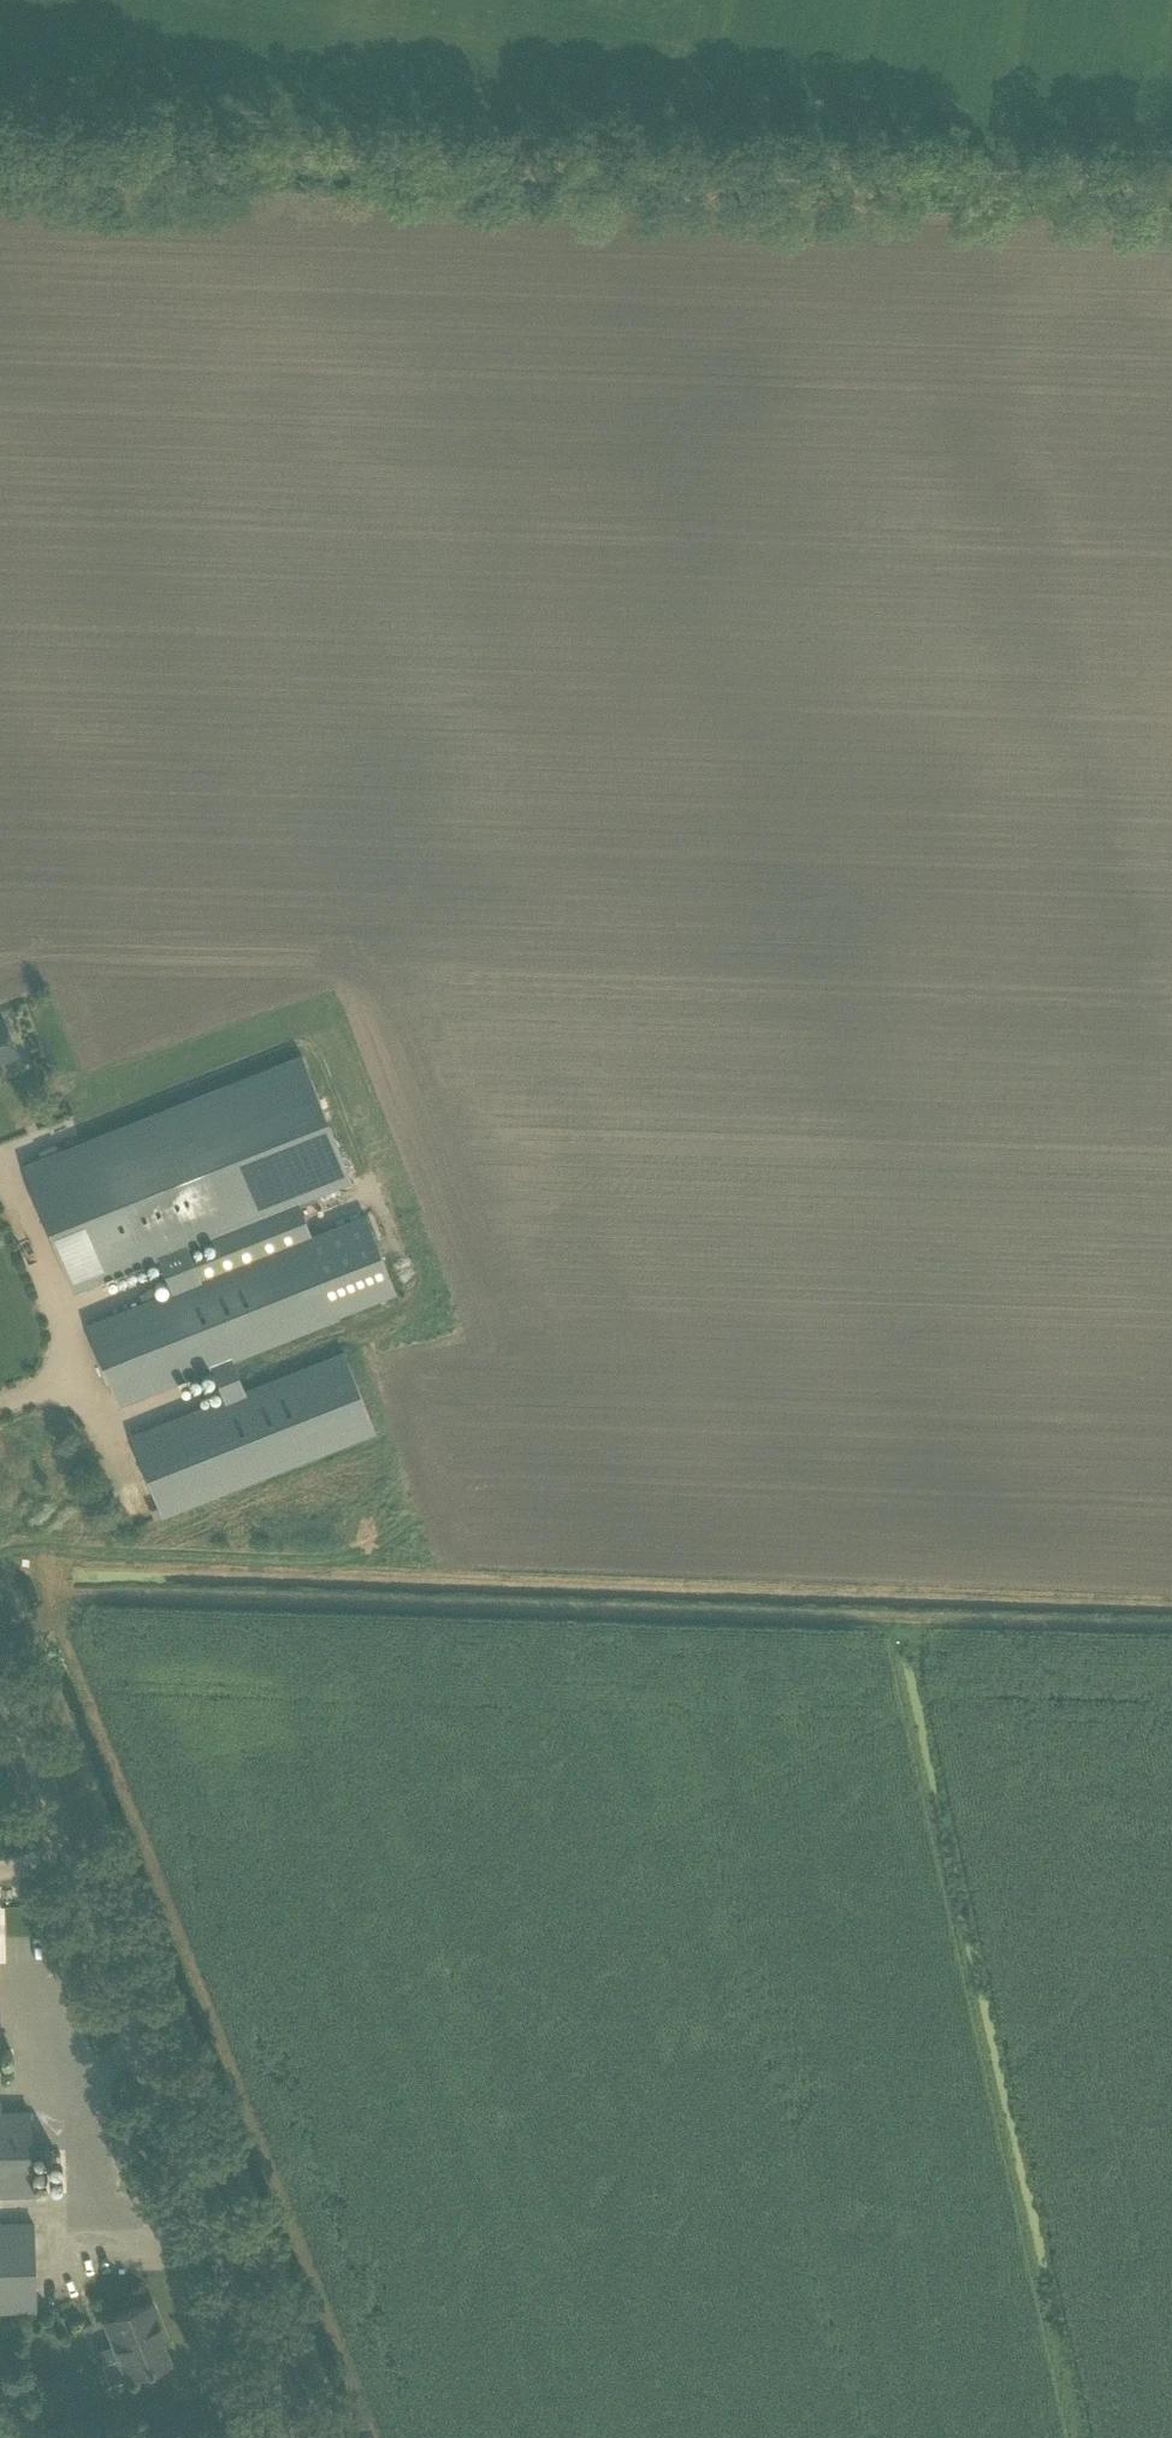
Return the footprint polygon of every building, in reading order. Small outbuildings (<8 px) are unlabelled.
[(19,1056),(3,1017),(0,1019),(0,1064),(19,1056)] [(154,1511),(157,1517),(163,1515),(163,1516),(375,1432),(345,1355),(245,1394),(231,1358),(396,1293),(366,1216),(312,1237),(298,1202),(352,1181),(303,1056),(25,1166),(74,1291),(159,1257),(173,1292),(88,1326),(118,1403),(212,1366),(226,1402),(132,1439),(160,1509),(154,1511)] [(4,2043),(4,2063),(15,2063),(15,2043),(4,2043)] [(9,2195),(33,2194),(30,2111),(6,2112),(2,2112),(0,2112),(0,2195),(9,2195)] [(12,2293),(36,2292),(34,2223),(10,2224),(0,2224),(0,2293),(12,2293)] [(120,2357),(104,2364),(112,2384),(128,2378),(129,2379),(147,2372),(170,2363),(161,2340),(166,2338),(162,2326),(153,2303),(130,2312),(115,2318),(123,2338),(114,2342),(120,2357)]
